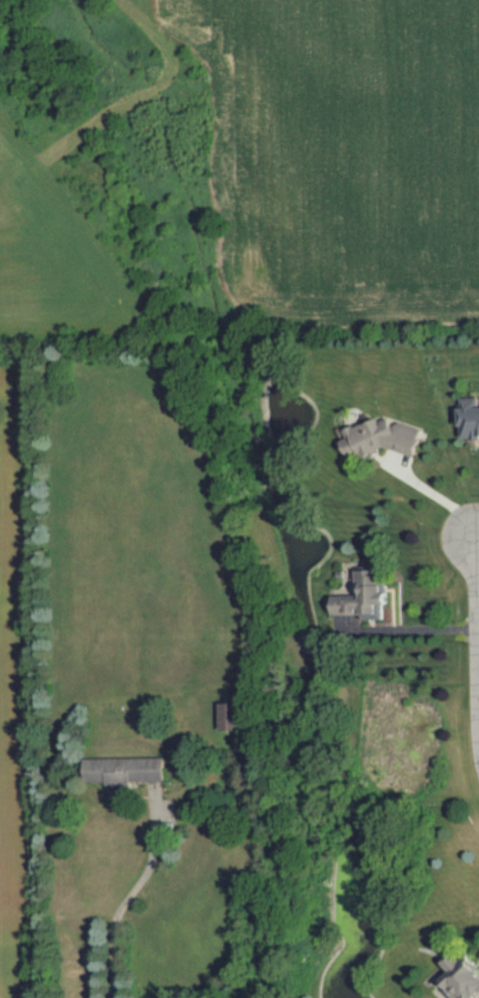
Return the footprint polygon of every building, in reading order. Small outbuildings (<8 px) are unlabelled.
[(478,438),(478,405),(478,396),(459,397),(461,439),(478,438)] [(414,455),(421,427),(395,420),(392,430),(388,418),(379,421),(377,417),(343,428),(346,438),(341,439),(346,455),(351,454),(363,457),(388,449),(414,455)] [(383,618),(383,605),(386,605),(386,568),(355,568),(355,594),(332,594),(332,614),(362,614),(362,618),(383,618)] [(219,730),(240,730),(240,700),(219,700),(219,730)] [(82,758),(83,784),(129,784),(129,781),(164,780),(164,756),(82,758)] [(474,973),(478,958),(450,951),(441,984),(449,986),(446,997),(449,997),(476,997),(477,993),(478,994),(478,974),(474,973)]
